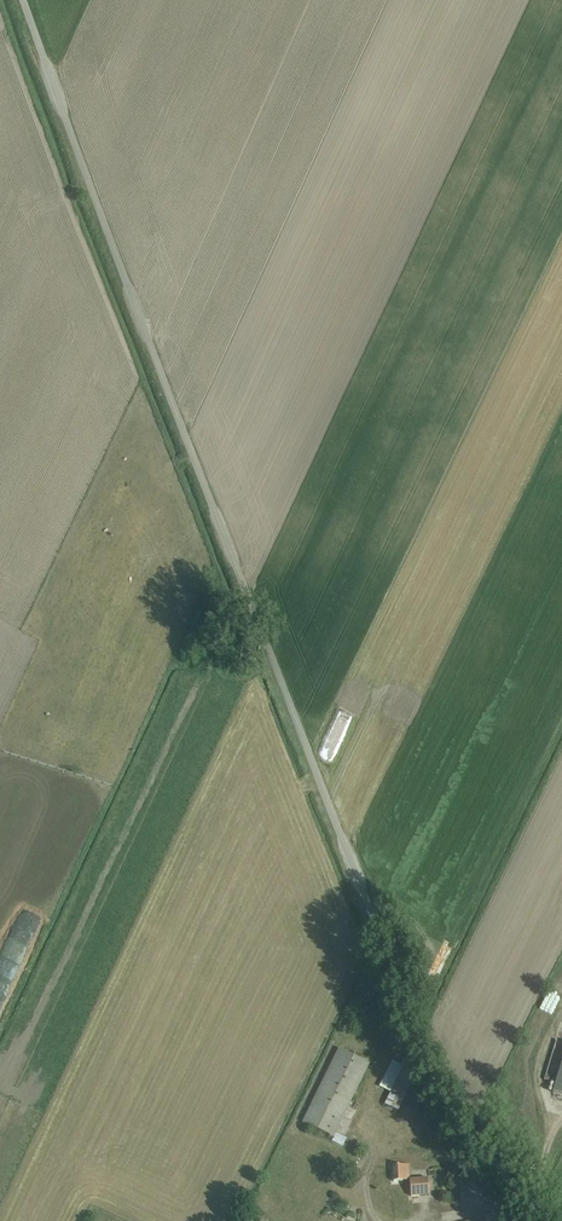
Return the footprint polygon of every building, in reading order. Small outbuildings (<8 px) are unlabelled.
[(339,1049),(303,1123),(334,1138),(332,1141),(343,1147),(347,1138),(336,1133),(370,1064),(339,1049)] [(418,1076),(393,1063),(380,1089),(392,1095),(386,1107),(399,1114),(418,1076)] [(553,1094),(561,1097),(561,1065),(553,1094)] [(410,1167),(391,1167),(392,1184),(408,1184),(408,1199),(429,1199),(429,1181),(410,1181),(410,1167)]
